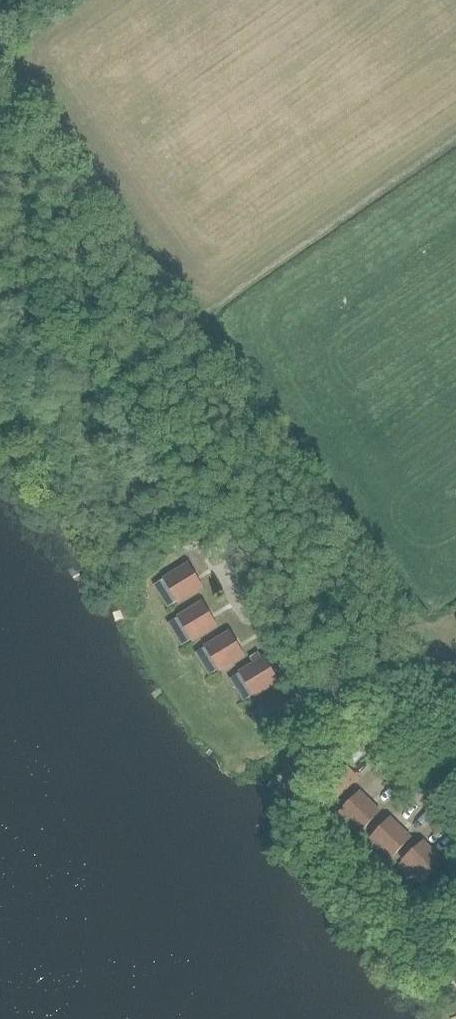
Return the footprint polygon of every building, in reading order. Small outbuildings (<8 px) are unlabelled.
[(163,579),(179,603),(203,588),(188,564),(163,579)] [(178,617),(193,642),(217,627),(202,602),(178,617)] [(205,647),(220,671),(244,656),(229,632),(205,647)] [(239,673),(254,697),(279,682),(264,658),(239,673)] [(260,707),(275,731),(300,716),(285,692),(260,707)] [(317,778),(337,798),(358,778),(338,758),(317,778)] [(339,812),(360,833),(380,812),(359,792),(339,812)] [(370,839),(391,859),(411,838),(390,818),(370,839)] [(402,861),(422,882),(443,863),(423,841),(402,861)] [(430,891),(449,912),(455,906),(455,877),(451,871),(430,891)]
